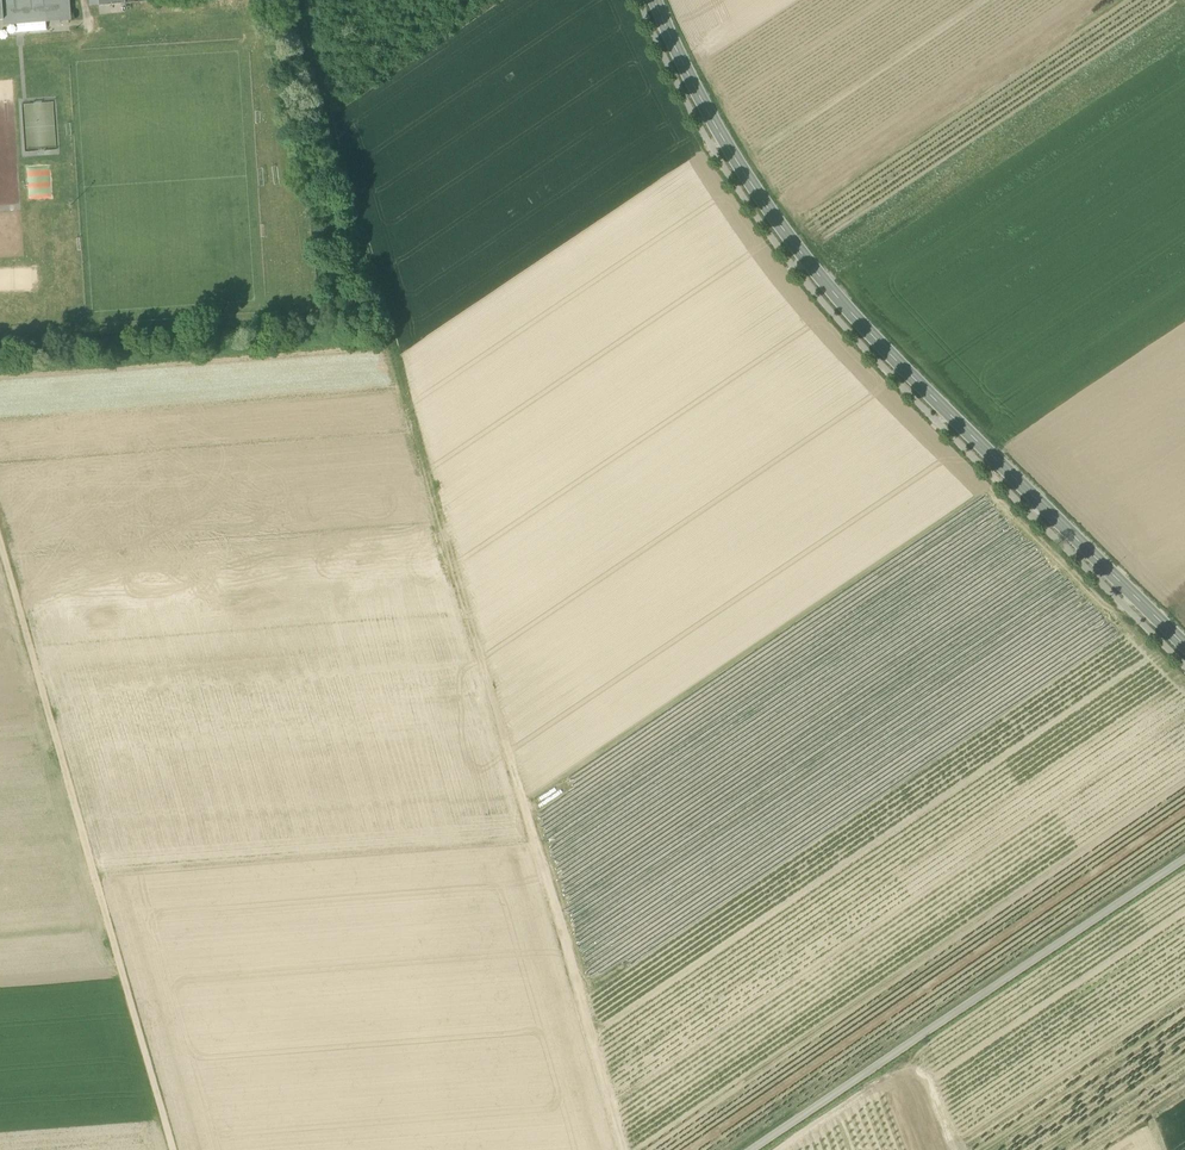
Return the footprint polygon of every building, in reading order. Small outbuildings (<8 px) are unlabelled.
[(2,19),(68,14),(67,0),(17,0),(0,1),(1,15),(2,19)] [(68,14),(2,19),(2,20),(2,25),(70,20),(69,0),(67,0),(68,14)]
